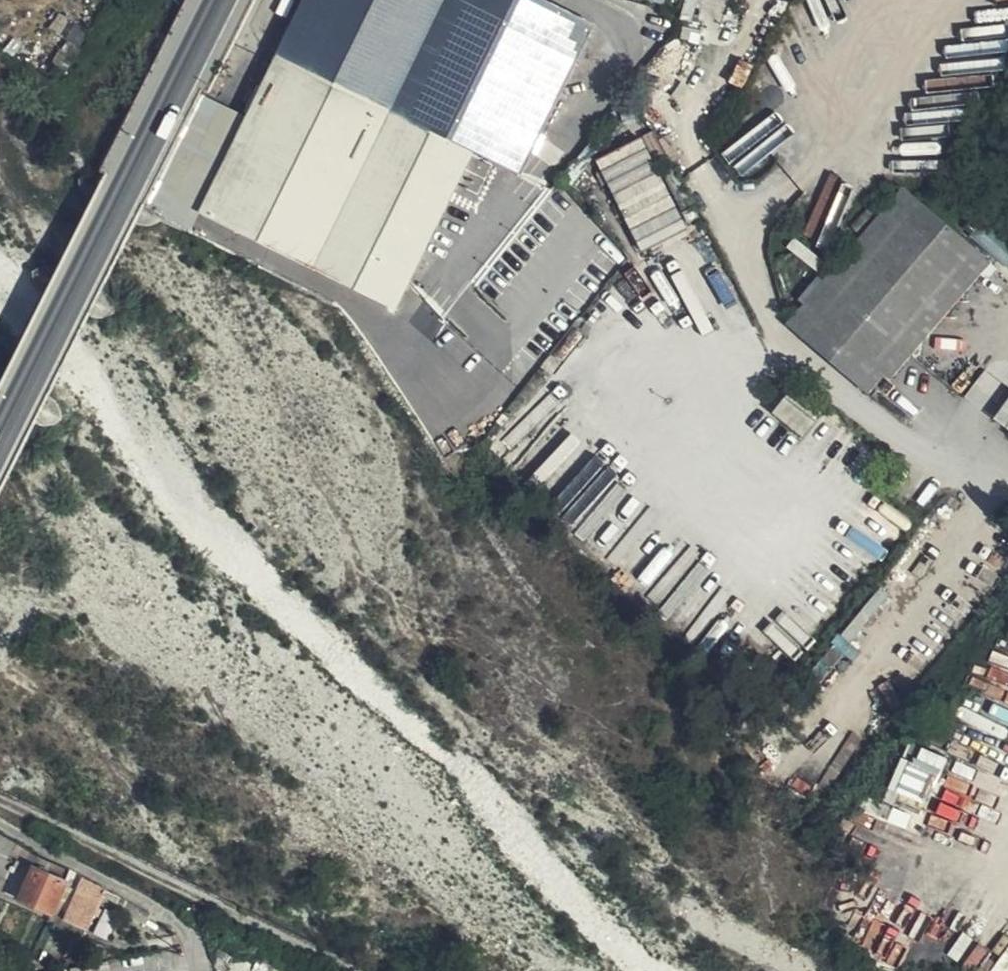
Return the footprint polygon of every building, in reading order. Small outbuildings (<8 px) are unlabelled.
[(275,49),(303,62),(405,114),(471,146),(497,159),(525,172),(596,25),(545,0),(299,0),(275,49)] [(303,62),(275,49),(246,108),(215,173),(199,205),(396,301),(471,146),(405,114),(303,62)] [(215,173),(246,108),(207,89),(176,153),(215,173)] [(683,237),(640,146),(598,165),(639,258),(683,237)] [(788,323),(876,398),(994,262),(905,186),(788,323)] [(829,258),(800,234),(782,256),(809,280),(829,258)] [(781,392),(775,387),(771,391),(782,399),(785,395),(781,392)] [(782,399),(771,391),(770,393),(780,402),(782,399)] [(814,418),(785,395),(782,399),(811,422),(814,418)] [(782,399),(780,402),(768,417),(797,442),(811,422),(782,399)] [(1007,425),(1007,399),(995,416),(1007,425)] [(927,811),(943,751),(904,741),(888,800),(927,811)] [(51,860),(38,854),(21,895),(53,909),(68,877),(71,869),(51,860)] [(156,907),(71,869),(68,877),(82,883),(67,914),(90,925),(106,891),(131,903),(129,908),(151,918),(156,907)] [(992,970),(1007,970),(1007,946),(992,970)]
